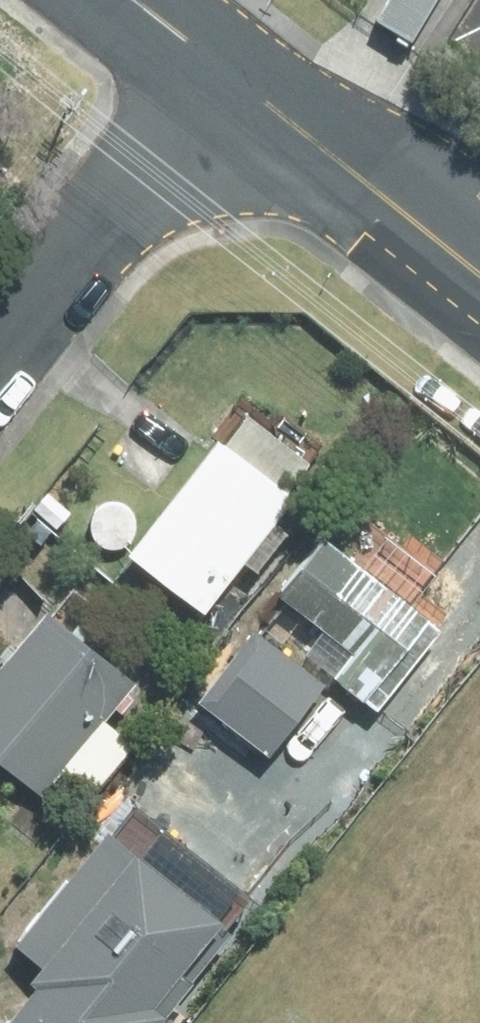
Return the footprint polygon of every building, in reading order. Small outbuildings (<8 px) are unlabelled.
[(439,0),(391,0),(377,23),(413,43),(439,0)] [(244,521),(267,492),(194,435),(107,547),(183,605),(225,550),(235,557),(256,530),(244,521)] [(330,639),(317,657),(329,666),(324,673),(361,701),(420,622),(302,535),(262,589),(330,639)] [(0,632),(0,773),(7,778),(23,791),(40,767),(78,795),(117,739),(108,731),(79,713),(83,709),(106,675),(83,659),(55,634),(68,618),(53,605),(38,624),(19,607),(12,616),(0,632)] [(193,717),(261,771),(317,698),(249,645),(193,717)] [(28,1010),(16,1022),(163,1022),(223,950),(211,940),(204,949),(119,881),(123,877),(96,854),(9,961),(35,983),(19,1002),(28,1010)]
